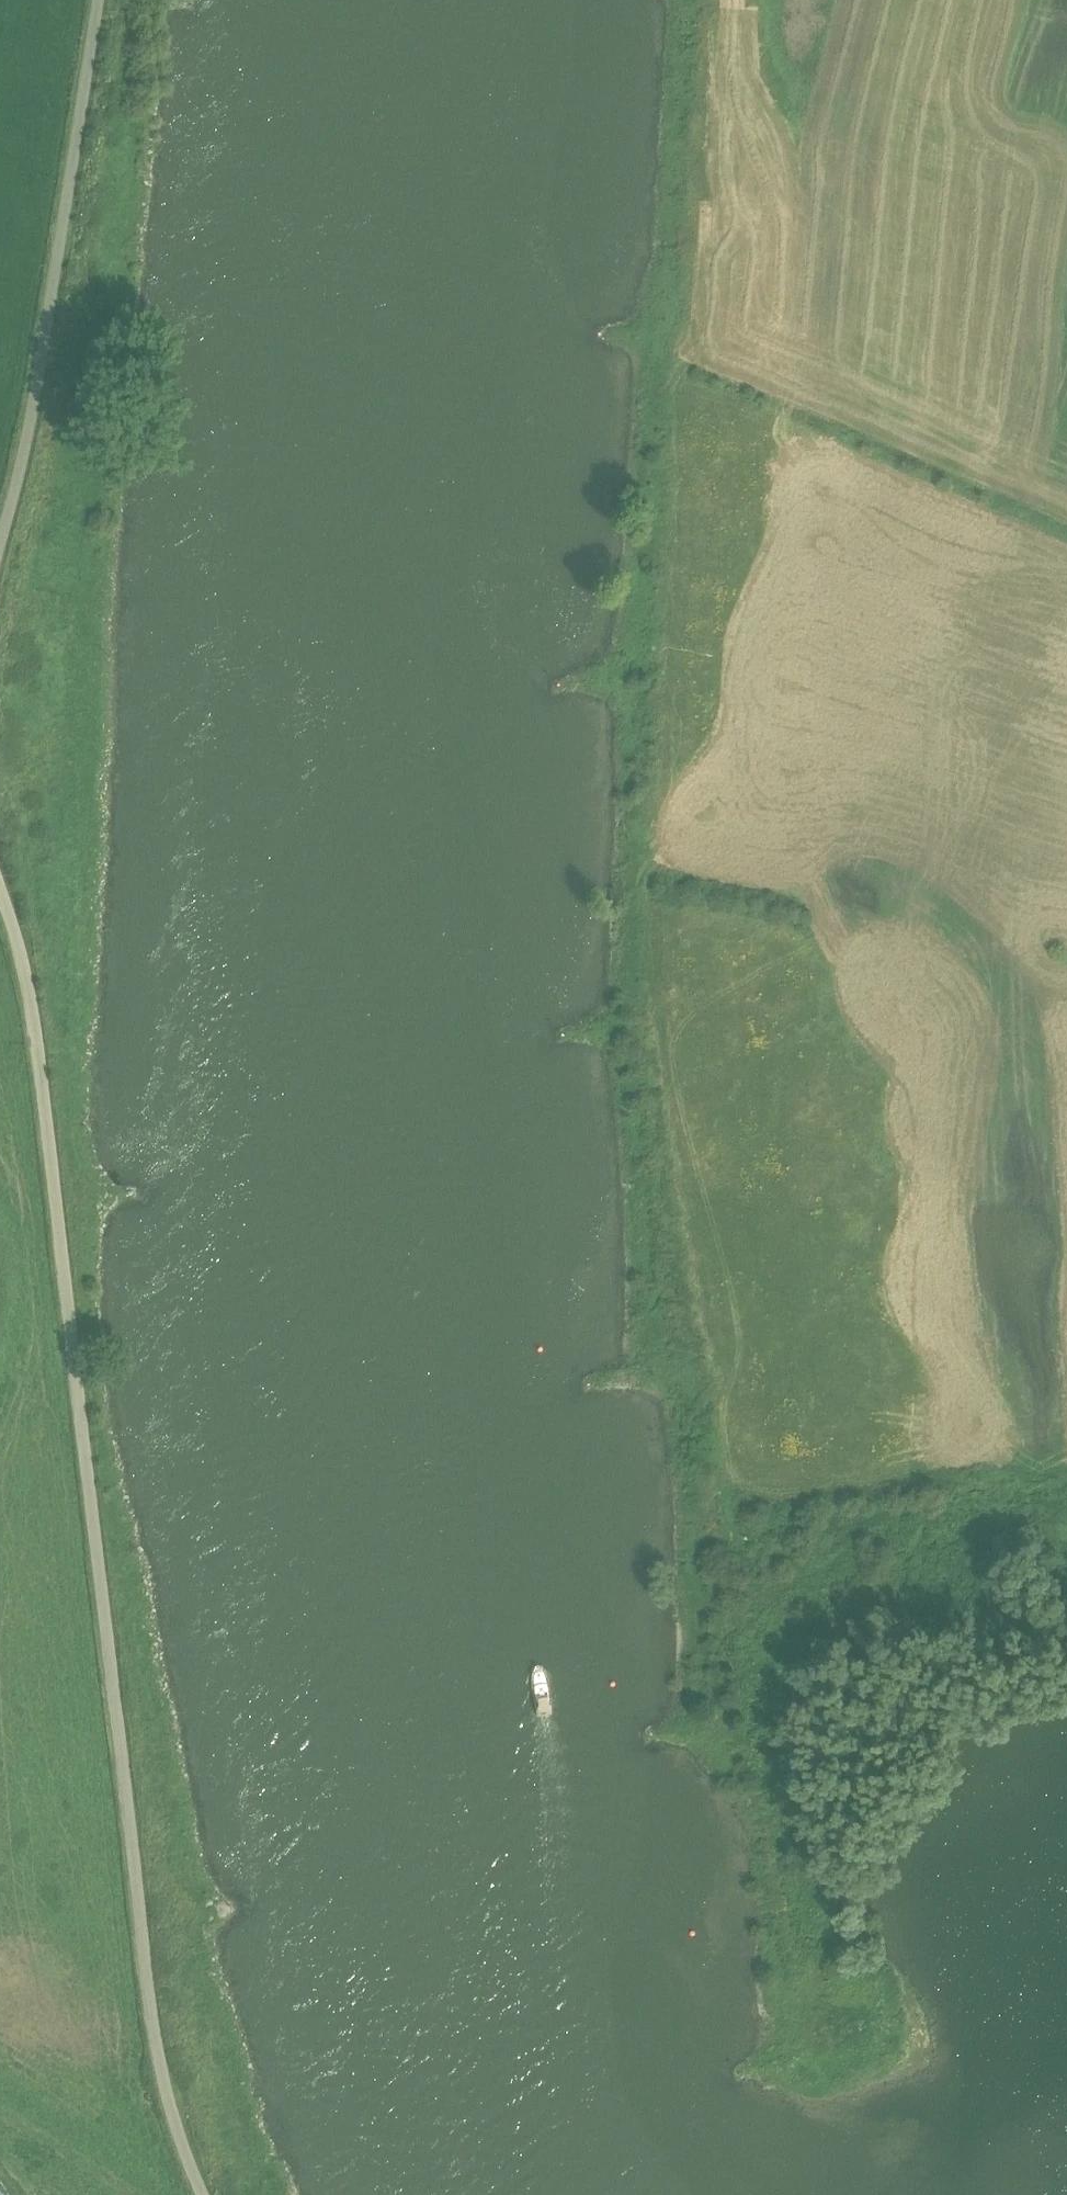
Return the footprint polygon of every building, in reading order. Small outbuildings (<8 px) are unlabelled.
[(18,2192),(0,2166),(0,2194),(14,2194),(18,2192)]
